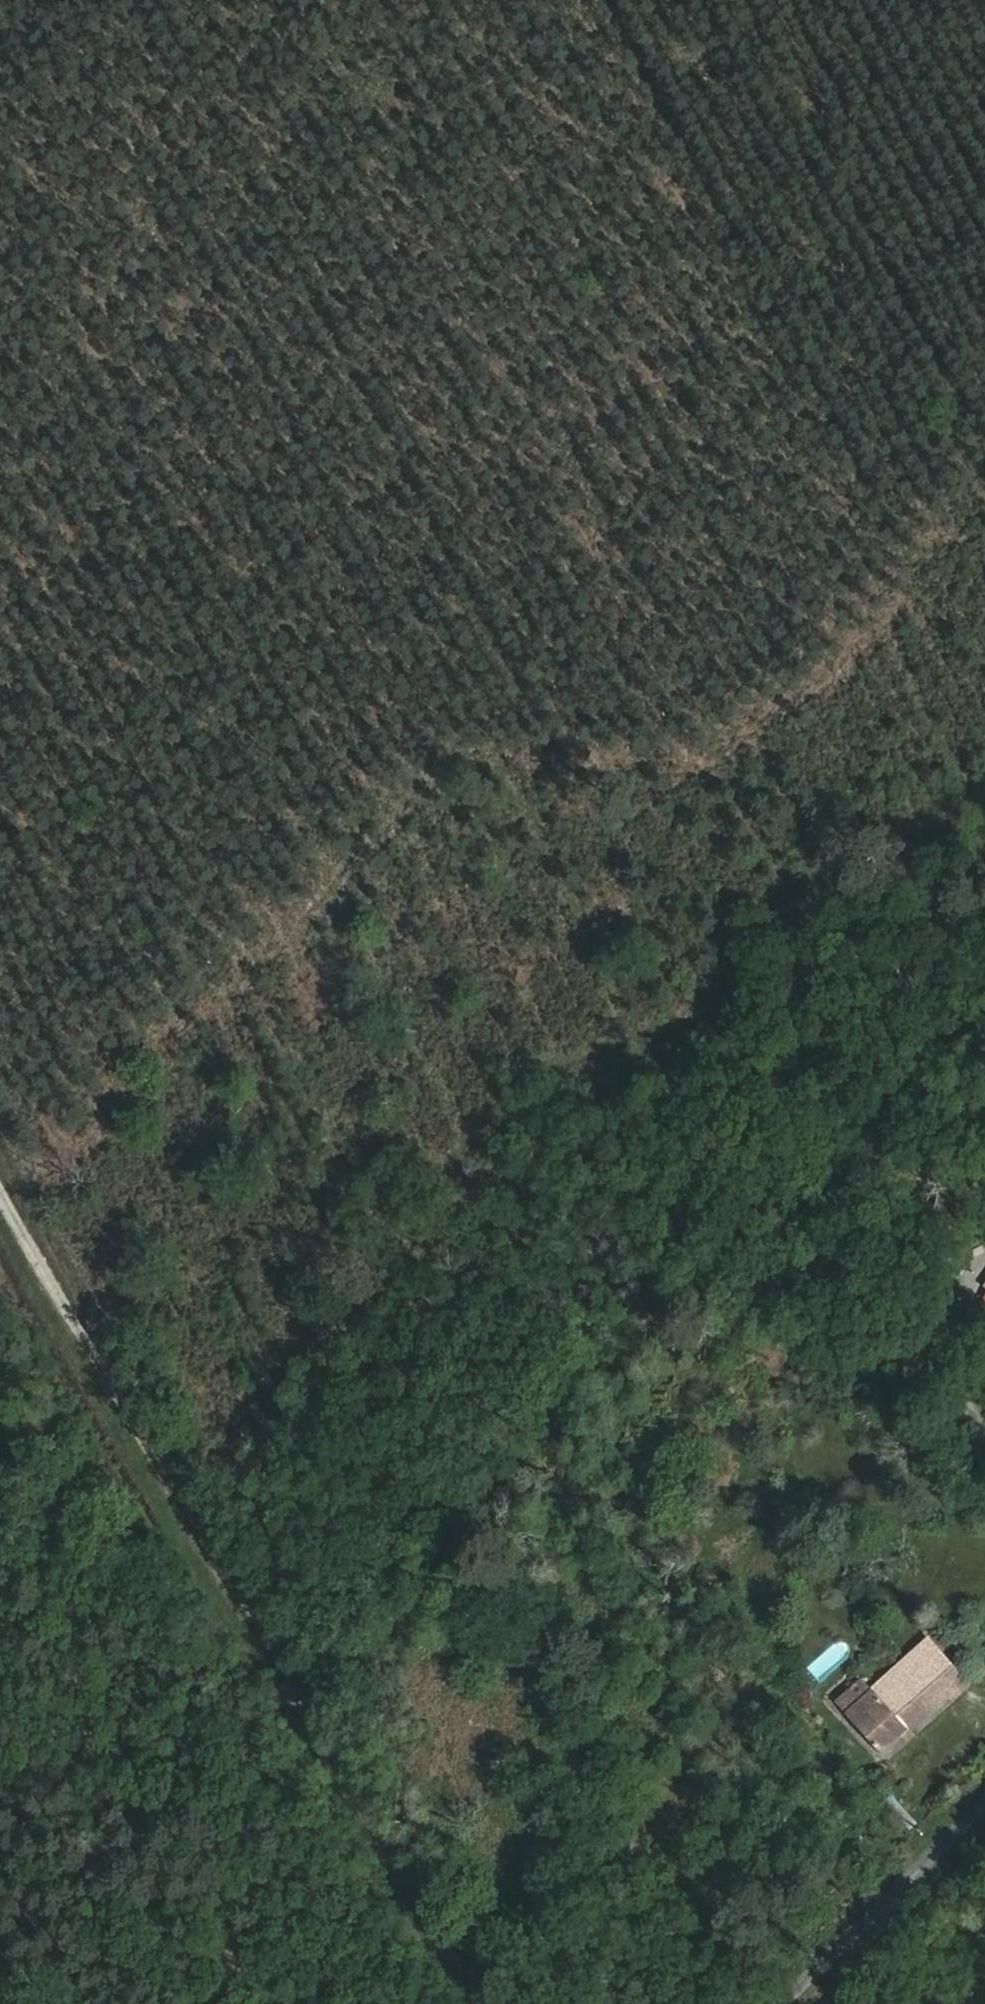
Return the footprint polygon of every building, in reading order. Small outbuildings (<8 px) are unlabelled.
[(917,1727),(952,1767),(984,1739),(984,1667),(948,1700),(917,1727)] [(917,1727),(948,1700),(938,1689),(907,1716),(917,1727)]
